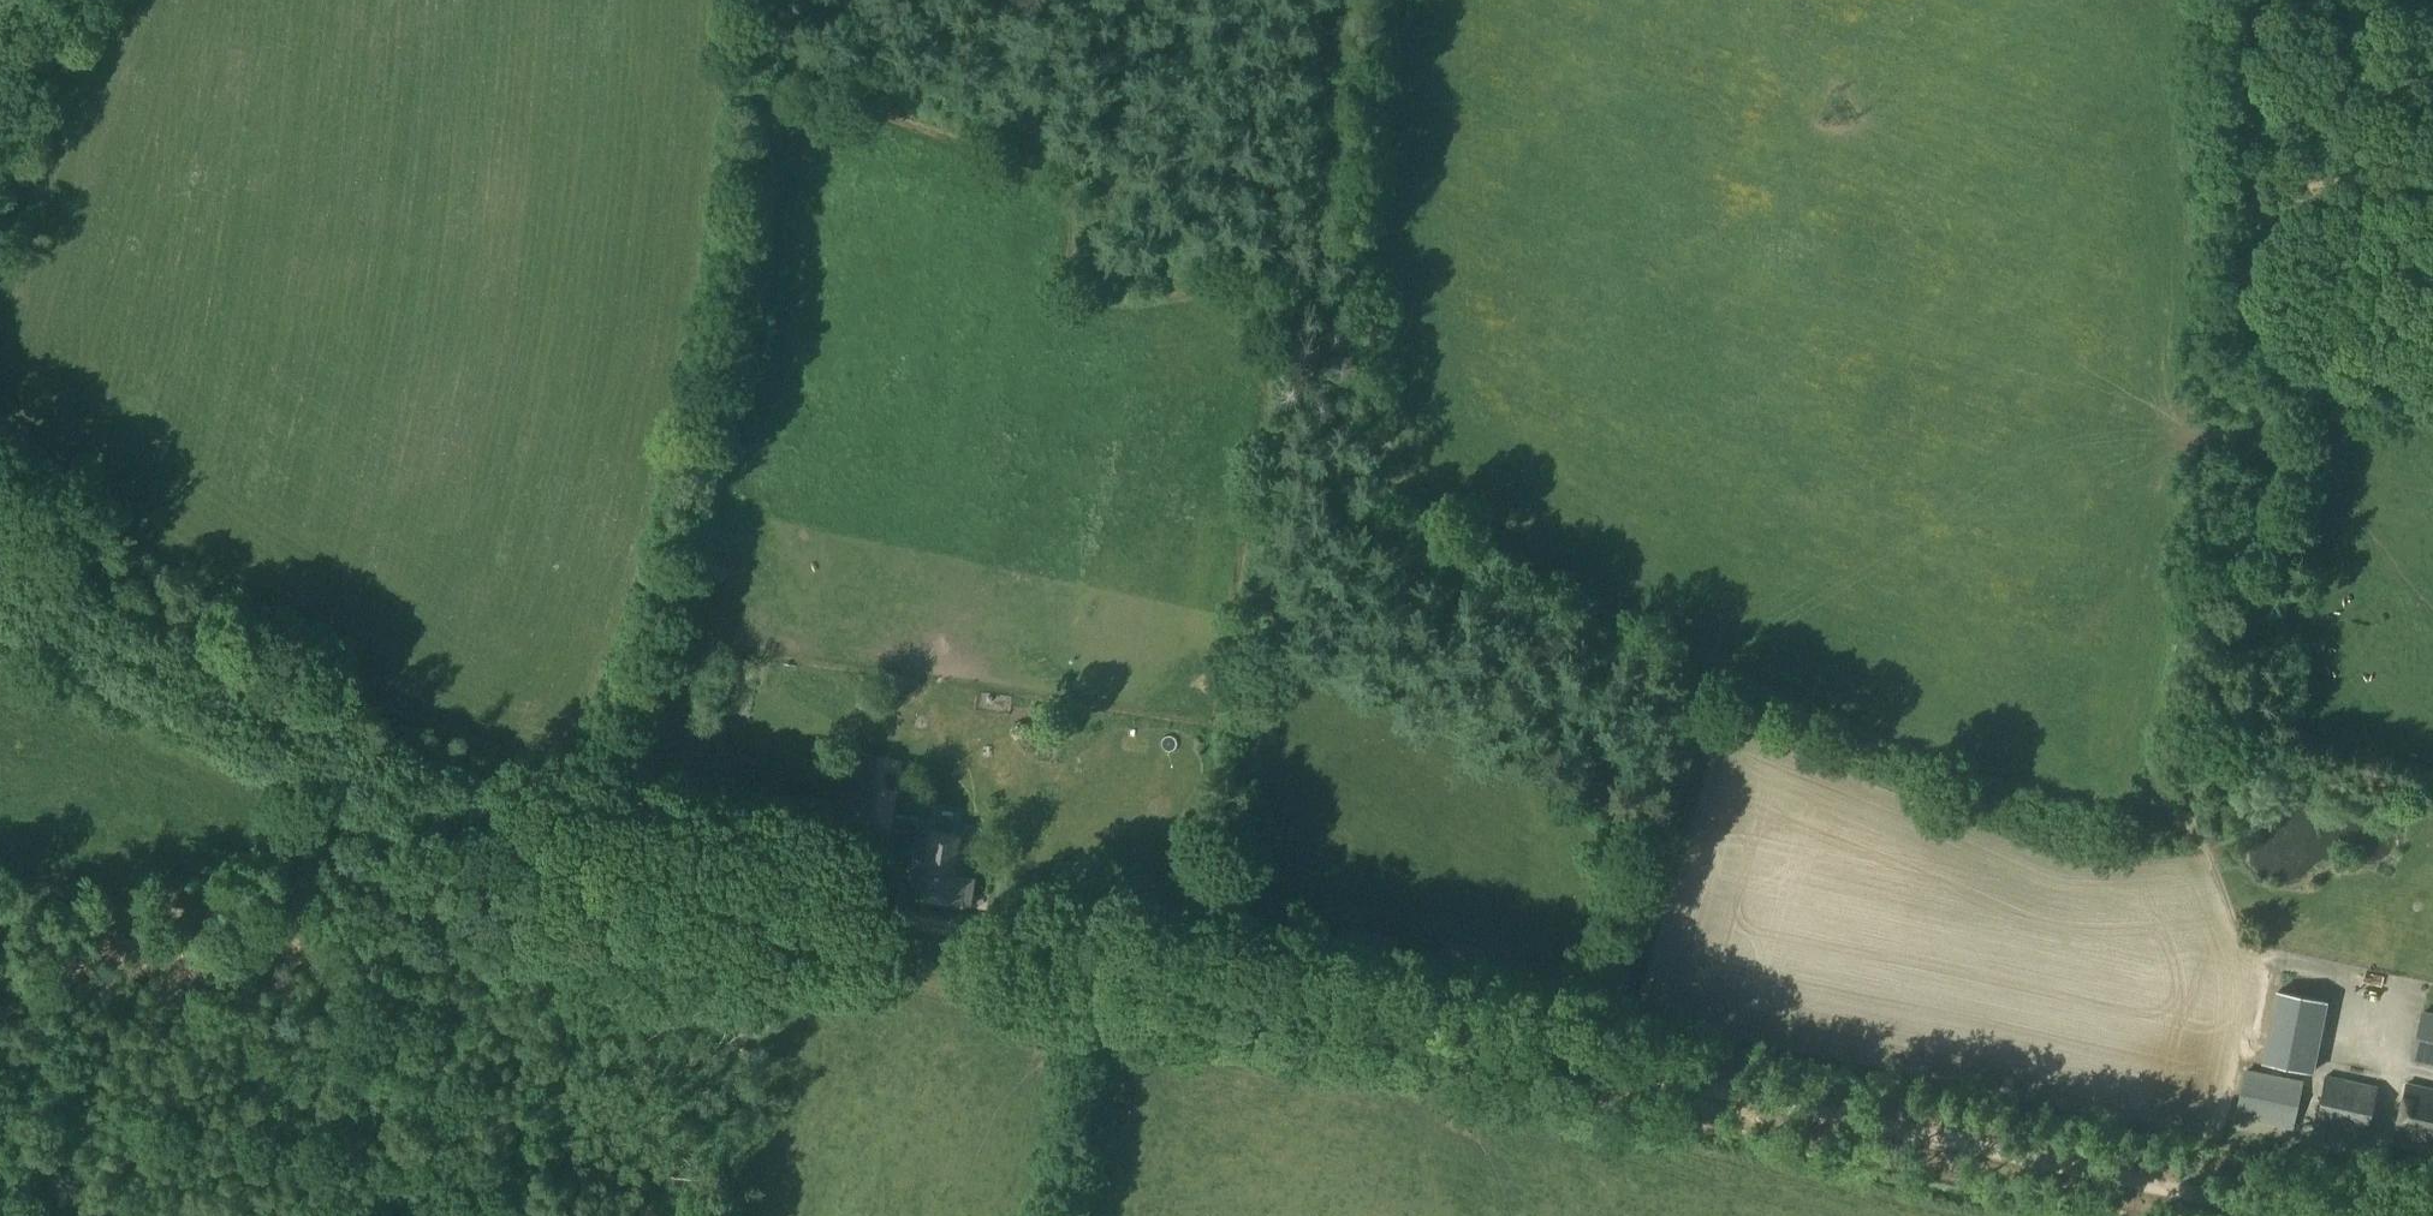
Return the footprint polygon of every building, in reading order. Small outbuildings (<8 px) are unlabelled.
[(866,831),(872,787),(836,783),(832,812),(842,813),(841,827),(866,831)] [(972,906),(976,879),(967,878),(974,830),(919,822),(908,896),(972,906)] [(2269,1061),(2323,1067),(2331,992),(2277,987),(2269,1061)] [(2421,1011),(2409,1061),(2432,1066),(2432,1014),(2421,1011)] [(2291,1129),(2301,1080),(2246,1069),(2236,1118),(2291,1129)] [(2366,1138),(2376,1088),(2327,1077),(2316,1127),(2366,1138)] [(2407,1084),(2394,1140),(2432,1148),(2432,1090),(2407,1084)]
